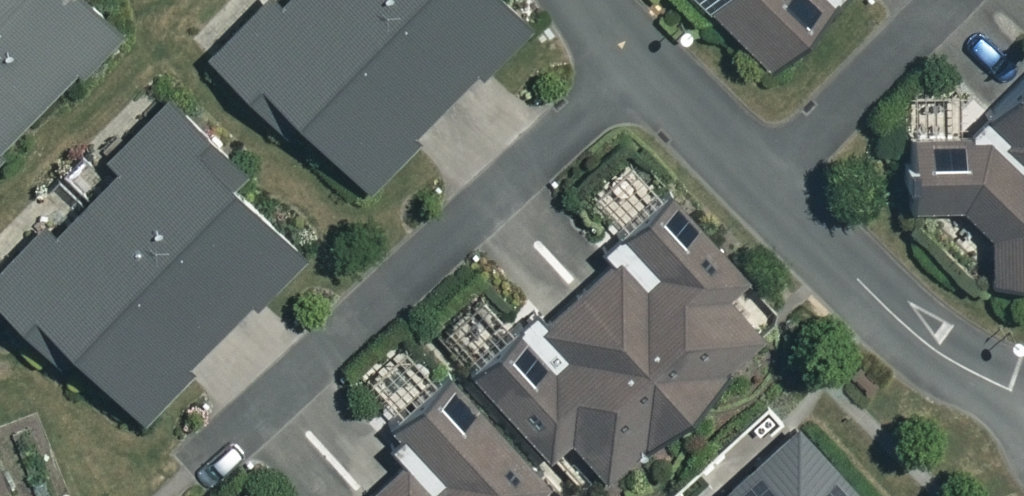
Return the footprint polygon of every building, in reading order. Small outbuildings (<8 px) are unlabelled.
[(109,21),(87,0),(0,0),(0,136),(109,21)] [(510,0),(262,0),(206,54),(267,117),(280,104),(355,181),(525,15),(510,0)] [(764,61),(823,0),(701,0),(764,61)] [(972,112),(950,90),(866,172),(909,215),(933,192),(986,247),(966,266),(1011,312),(1023,299),(1023,62),(972,112)] [(153,102),(99,157),(107,165),(55,218),(46,209),(0,256),(0,306),(39,344),(50,332),(132,412),(297,244),(153,102)] [(538,291),(459,365),(541,454),(560,436),(605,485),(757,343),(717,300),(747,273),(689,210),(667,231),(644,207),(545,299),(538,291)] [(549,486),(432,368),(375,424),(390,439),(331,495),(539,495),(549,486)] [(787,421),(707,495),(857,495),(787,421)]
